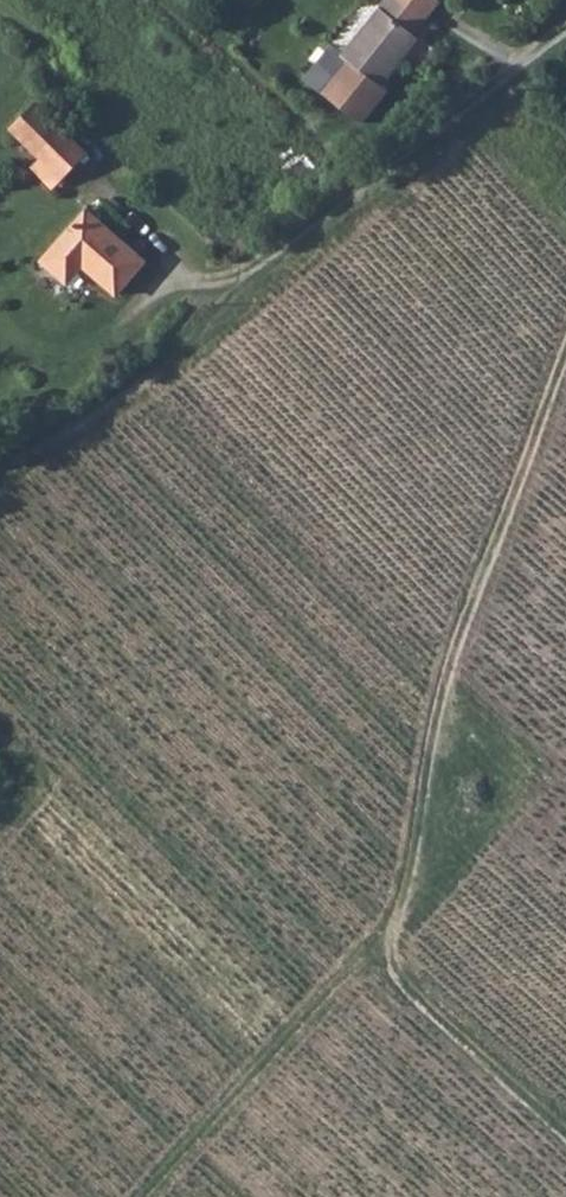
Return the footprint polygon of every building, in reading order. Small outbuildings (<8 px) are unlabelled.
[(381,83),(400,61),(395,57),(414,33),(440,0),(387,0),(337,60),(326,51),(308,74),(326,88),(323,92),(361,122),(387,91),(381,86),(381,83)] [(25,143),(50,117),(34,101),(8,126),(25,143)] [(83,150),(50,117),(25,143),(57,175),(83,150)] [(113,293),(142,260),(84,207),(38,256),(55,272),(71,256),(113,293)]
